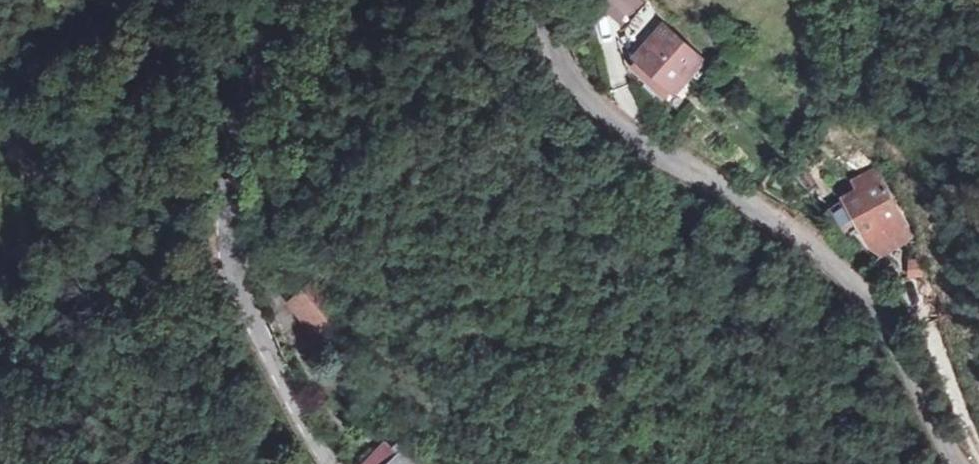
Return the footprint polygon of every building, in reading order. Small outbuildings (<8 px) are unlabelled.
[(619,32),(634,14),(644,2),(642,0),(590,0),(587,4),(619,32)] [(634,14),(619,32),(626,50),(653,25),(634,14)] [(653,25),(626,50),(619,56),(658,99),(697,64),(657,21),(653,25)] [(860,147),(844,160),(857,177),(873,164),(860,147)] [(899,239),(877,183),(853,192),(857,202),(841,208),(864,253),(899,239)] [(920,282),(915,266),(905,269),(910,285),(920,282)] [(321,345),(330,336),(344,322),(309,287),(287,310),(321,345)] [(404,457),(399,452),(392,444),(372,463),(397,463),(404,457)] [(407,444),(399,452),(404,457),(397,463),(426,463),(407,444)]
